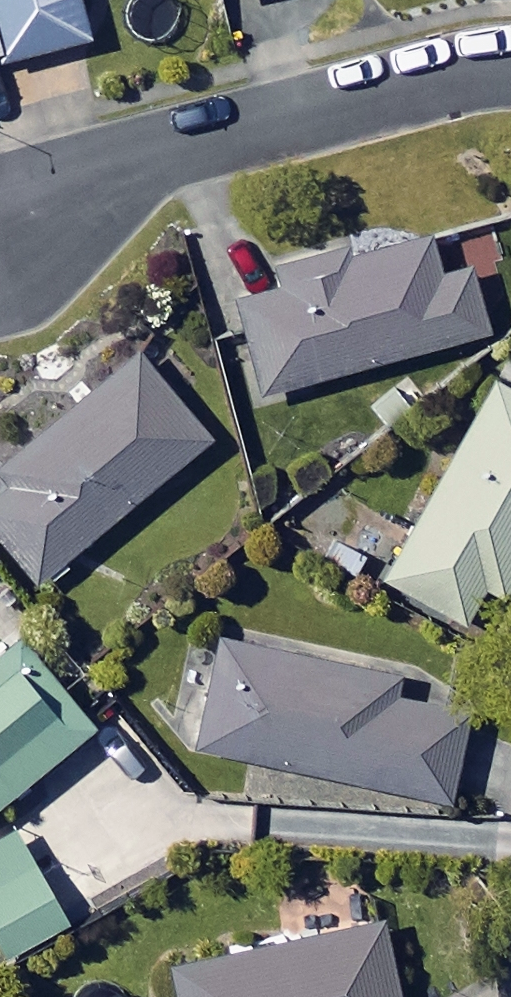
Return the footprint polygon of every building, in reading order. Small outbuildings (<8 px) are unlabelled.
[(93,40),(84,0),(0,0),(0,61),(93,40)] [(465,234),(350,265),(347,255),(279,273),(284,292),(243,304),(268,395),(492,335),(465,234)] [(147,355),(6,470),(17,484),(0,498),(0,532),(41,582),(216,439),(147,355)] [(500,384),(391,581),(488,635),(510,593),(510,390),(500,384)] [(484,692),(220,635),(196,747),(460,804),(484,692)] [(29,644),(0,667),(0,812),(99,732),(29,644)] [(23,832),(0,846),(0,935),(16,963),(77,928),(23,832)] [(388,923),(177,967),(183,996),(403,996),(388,923)]
